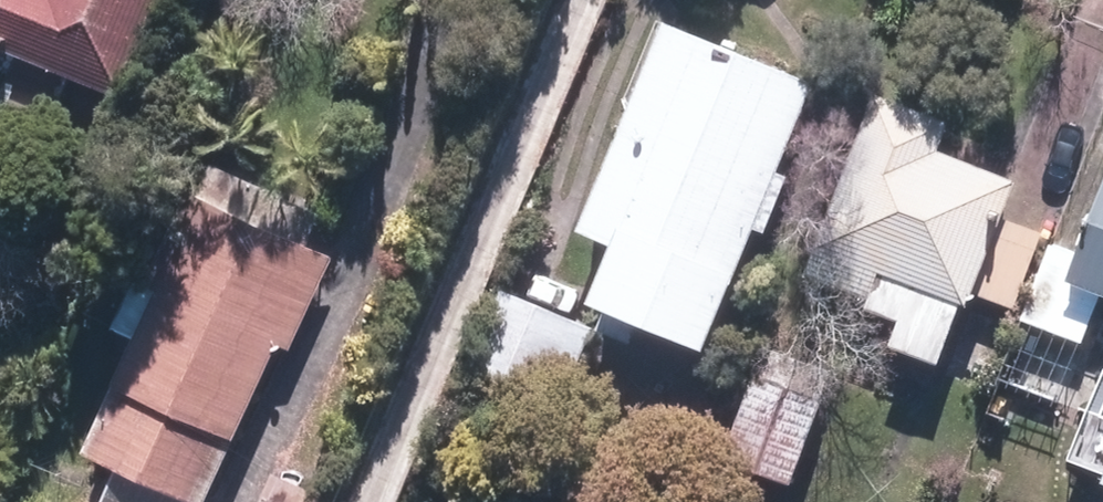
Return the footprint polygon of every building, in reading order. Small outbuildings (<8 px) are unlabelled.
[(134,86),(170,0),(0,0),(0,31),(134,86)] [(604,238),(580,292),(693,339),(695,341),(763,169),(793,94),(798,79),(657,20),(574,226),(604,238)] [(22,112),(57,124),(70,86),(35,74),(22,112)] [(1002,181),(927,150),(938,123),(869,94),(795,272),(859,300),(856,304),(892,320),(882,342),(929,363),(929,360),(1002,181)] [(107,462),(188,501),(189,501),(204,473),(268,338),(310,253),(292,244),(307,210),(199,159),(182,193),(167,185),(101,323),(127,334),(74,446),(102,460),(107,462)] [(1087,251),(1056,239),(1027,312),(1088,336),(1102,298),(1102,210),(1087,251)] [(41,290),(54,268),(5,244),(0,268),(0,270),(41,290)] [(463,370),(552,406),(582,329),(494,293),(463,370)] [(732,448),(798,474),(841,365),(774,339),(732,448)]
